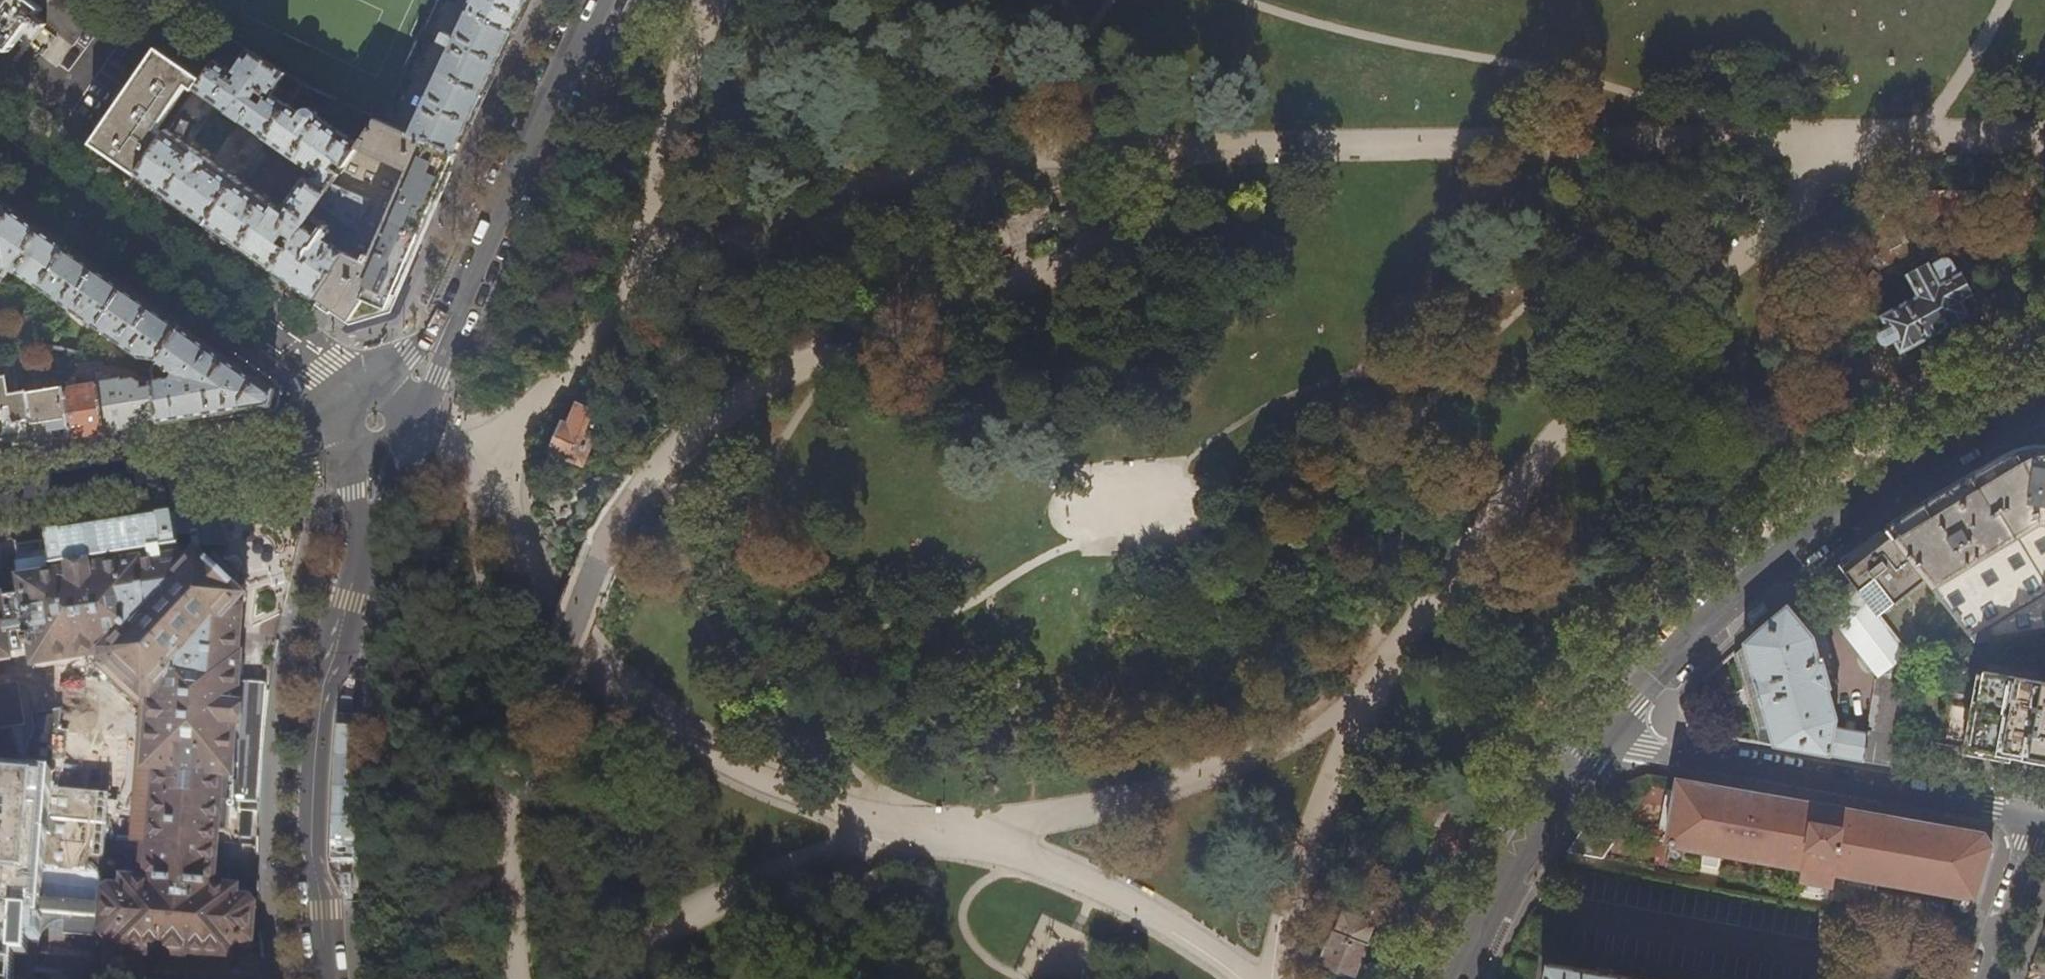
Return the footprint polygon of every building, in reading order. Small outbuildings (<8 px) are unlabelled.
[(9,50),(33,19),(42,26),(44,23),(35,16),(41,8),(32,0),(0,0),(0,43),(9,50)] [(454,1),(466,7),(515,28),(517,23),(529,0),(454,0),(454,1)] [(435,43),(451,10),(438,4),(422,38),(421,37),(413,55),(424,60),(432,42),(435,43)] [(515,28),(466,7),(453,34),(444,30),(440,38),(449,42),(407,133),(455,154),(480,101),(515,28)] [(137,174),(204,77),(157,47),(92,143),(137,174)] [(285,76),(244,52),(230,72),(214,62),(204,77),(137,174),(187,208),(207,222),(237,180),(264,141),(288,106),(271,95),(285,76)] [(304,224),(338,174),(339,173),(330,168),(336,159),(345,165),(355,149),(359,144),(319,115),(317,111),(314,108),(312,107),(310,107),(308,107),(305,108),(303,109),(300,114),(288,106),(264,141),(316,174),(312,180),(305,176),(282,209),(237,180),(207,222),(223,233),(273,268),(289,246),(280,240),(286,232),(294,238),(304,224)] [(369,315),(388,309),(407,265),(421,232),(443,182),(455,154),(407,133),(384,123),(376,119),(359,144),(355,149),(404,170),(364,259),(346,251),(316,297),(350,320),(369,315)] [(14,210),(0,200),(0,231),(14,210)] [(70,249),(54,238),(14,210),(0,231),(0,285),(11,269),(41,290),(70,249)] [(322,223),(317,232),(304,224),(294,238),(289,246),(273,268),(290,279),(292,277),(296,283),(302,288),(316,297),(346,251),(326,238),(332,230),(322,223)] [(117,281),(70,249),(41,290),(141,358),(159,358),(182,326),(117,281)] [(1971,298),(1952,264),(1951,262),(1949,261),(1947,261),(1945,262),(1930,269),(1909,280),(1920,299),(1883,320),(1889,331),(1882,336),(1880,340),(1881,343),(1886,345),(1894,342),(1901,352),(1952,325),(1968,316),(1961,304),(1971,298)] [(270,404),(274,389),(272,388),(207,343),(182,326),(159,358),(158,360),(175,371),(171,377),(153,381),(154,384),(160,422),(240,409),(270,404)] [(28,390),(10,392),(7,375),(0,376),(0,436),(0,439),(8,438),(15,437),(17,445),(27,443),(36,441),(28,390)] [(160,422),(154,384),(141,386),(141,381),(134,377),(122,379),(122,377),(98,380),(99,382),(106,430),(150,423),(160,422)] [(106,430),(99,382),(63,387),(63,388),(69,427),(70,436),(79,434),(106,430)] [(69,427),(63,388),(63,387),(63,385),(28,390),(36,441),(46,440),(61,437),(62,428),(69,427)] [(549,454),(583,469),(606,415),(576,403),(570,417),(567,422),(564,421),(549,454)] [(2042,450),(2033,450),(2022,451),(2005,459),(1966,482),(1894,525),(1888,529),(1927,579),(1977,643),(2044,632),(2044,450),(2042,450)] [(1104,492),(1106,528),(1140,526),(1139,491),(1104,492)] [(1927,579),(1888,529),(1884,532),(1878,536),(1840,563),(1853,580),(1878,612),(1927,579)] [(35,915),(43,916),(43,911),(104,916),(103,928),(109,935),(121,935),(121,945),(165,949),(165,952),(184,953),(184,951),(230,954),(231,944),(244,945),(250,939),(253,906),(246,899),(235,898),(236,888),(211,886),(211,875),(214,875),(218,829),(227,830),(230,800),(232,800),(233,775),(243,658),(240,657),(243,612),(239,608),(247,598),(223,576),(222,575),(201,556),(191,565),(187,561),(143,568),(142,566),(25,584),(26,590),(0,594),(0,660),(28,656),(31,670),(108,657),(109,663),(148,699),(155,699),(150,754),(133,752),(130,735),(61,728),(63,709),(25,715),(20,683),(0,686),(0,978),(30,978),(35,915)] [(1831,688),(1823,666),(1824,665),(1823,661),(1821,662),(1815,640),(1787,605),(1735,651),(1760,743),(1824,754),(1890,766),(1909,653),(1878,612),(1853,580),(1823,603),(1876,673),(1868,731),(1834,725),(1836,718),(1827,689),(1831,688)] [(1983,670),(1969,749),(2044,763),(2044,681),(1983,670)] [(75,694),(74,721),(104,722),(105,695),(75,694)] [(1992,846),(1984,833),(1853,810),(1853,809),(1829,805),(1807,801),(1807,802),(1677,779),(1667,843),(1803,867),(1801,880),(1833,886),(1835,873),(1951,894),(1948,909),(1970,914),(1973,898),(1975,898),(1992,846)] [(1595,836),(1589,819),(1568,850),(1604,857),(1616,837),(1595,836)] [(1333,934),(1331,933),(1319,966),(1352,978),(1356,978),(1368,948),(1367,947),(1376,925),(1341,912),(1333,934)] [(1359,954),(1361,947),(1360,947),(1369,925),(1346,916),(1336,938),(1336,937),(1333,945),(1332,945),(1326,961),(1333,964),(1331,970),(1337,972),(1344,975),(1347,969),(1352,971),(1354,964),(1358,966),(1362,955),(1359,954)] [(1542,967),(1540,978),(1617,978),(1542,967)]
